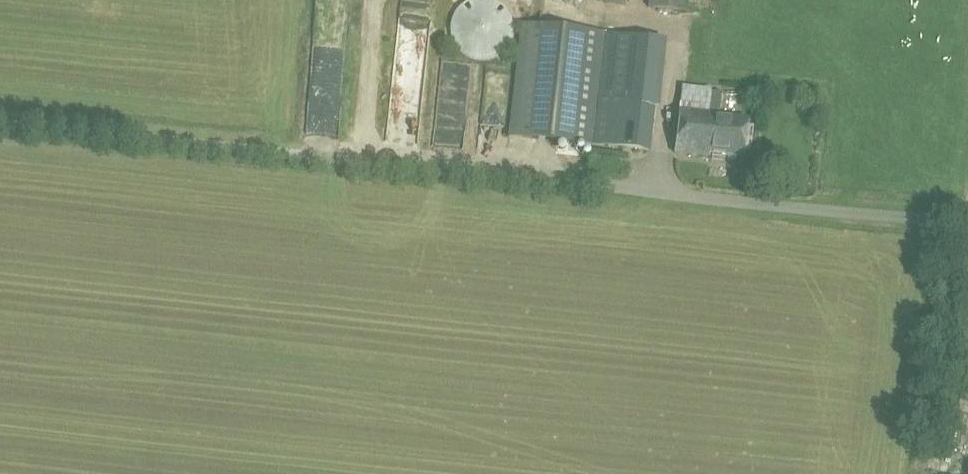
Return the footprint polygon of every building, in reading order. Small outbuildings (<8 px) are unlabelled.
[(391,53),(418,57),(427,0),(398,0),(391,53)] [(505,50),(506,49),(506,48),(507,48),(508,47),(508,46),(509,45),(509,44),(510,43),(510,42),(510,41),(511,40),(511,39),(512,38),(512,37),(512,36),(512,35),(512,34),(513,33),(513,32),(513,31),(513,30),(513,29),(513,28),(513,27),(512,26),(512,25),(512,24),(512,23),(512,22),(511,21),(511,20),(511,19),(510,18),(510,17),(510,16),(509,15),(509,14),(508,13),(507,12),(507,11),(506,10),(505,9),(504,8),(503,7),(502,6),(501,5),(500,5),(499,4),(499,3),(498,3),(497,2),(496,2),(495,1),(494,1),(493,0),(492,0),(471,0),(470,0),(469,1),(468,1),(467,2),(466,2),(465,3),(464,3),(463,4),(462,5),(461,6),(460,7),(459,7),(459,8),(458,9),(457,9),(457,10),(456,11),(456,12),(455,13),(454,14),(454,15),(453,16),(453,17),(452,18),(452,19),(452,20),(451,21),(451,22),(451,23),(451,24),(450,25),(450,26),(450,27),(450,28),(450,29),(450,30),(450,31),(450,32),(450,33),(450,34),(450,35),(451,36),(451,37),(451,38),(451,39),(452,40),(452,41),(453,42),(453,43),(454,44),(454,45),(455,46),(455,47),(456,48),(457,49),(458,50),(458,51),(459,51),(460,52),(460,53),(461,53),(462,54),(463,55),(464,55),(464,56),(465,56),(466,57),(467,57),(468,58),(469,58),(470,59),(471,59),(472,59),(473,60),(474,60),(475,60),(476,61),(477,61),(478,61),(479,61),(480,61),(481,61),(482,61),(483,61),(484,61),(485,61),(486,60),(487,60),(488,60),(489,60),(490,60),(491,59),(492,59),(493,59),(494,58),(495,58),(496,57),(497,57),(498,56),(499,55),(500,55),(501,54),(502,53),(503,52),(504,51),(505,51),(505,50)] [(687,0),(648,0),(647,8),(685,12),(687,0)] [(659,108),(666,40),(612,34),(605,98),(597,98),(604,32),(542,25),(523,23),(511,136),(530,139),(650,152),(656,107),(659,108)] [(710,155),(744,159),(748,118),(719,115),(720,112),(722,93),(711,91),(709,110),(679,107),(674,154),(709,158),(710,155)]
